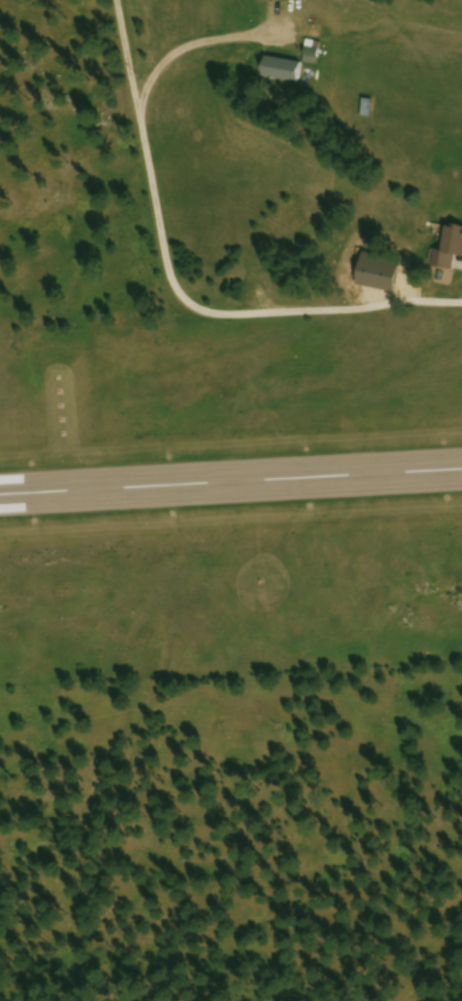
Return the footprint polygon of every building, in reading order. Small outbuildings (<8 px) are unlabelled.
[(264,79),(300,84),(303,63),(267,58),(264,79)] [(400,195),(383,191),(380,201),(398,205),(400,195)] [(439,273),(453,275),(456,260),(461,261),(461,228),(447,225),(439,273)]
